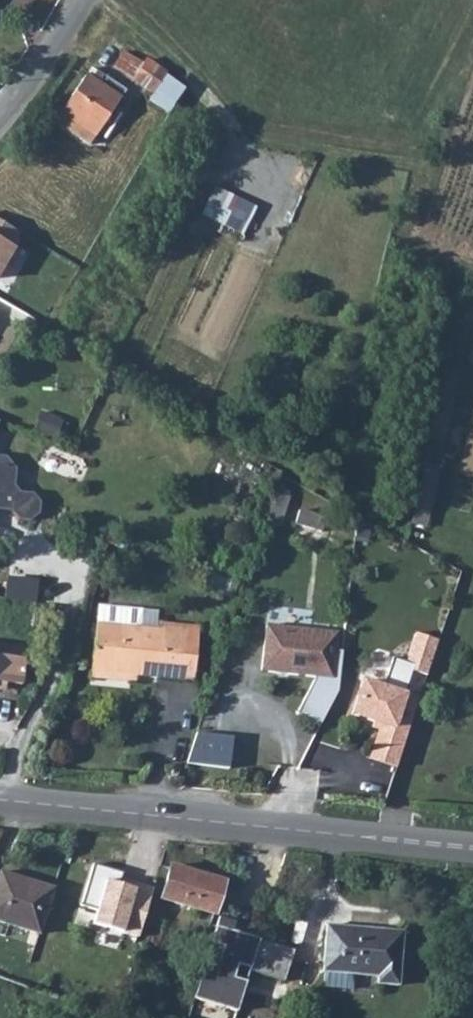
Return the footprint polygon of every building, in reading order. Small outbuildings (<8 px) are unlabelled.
[(125,51),(116,65),(152,90),(164,71),(149,59),(144,64),(125,51)] [(93,67),(89,74),(100,82),(105,75),(93,67)] [(100,82),(89,74),(65,108),(98,131),(126,90),(105,75),(100,82)] [(65,108),(56,120),(89,143),(98,131),(65,108)] [(204,217),(245,233),(257,201),(215,186),(204,217)] [(20,233),(0,220),(0,264),(20,233)] [(59,437),(66,416),(27,403),(20,424),(59,437)] [(47,443),(38,465),(84,484),(93,462),(47,443)] [(13,511),(21,519),(32,520),(41,513),(42,502),(35,493),(23,493),(18,485),(19,469),(9,456),(0,456),(0,510),(13,511)] [(426,466),(416,523),(430,526),(441,468),(426,466)] [(304,504),(299,517),(323,527),(329,515),(304,504)] [(10,577),(7,597),(35,600),(38,580),(10,577)] [(99,622),(141,626),(142,610),(101,606),(99,622)] [(92,671),(175,680),(180,630),(141,626),(99,622),(97,622),(92,671)] [(265,624),(261,670),(314,675),(314,679),(296,714),(320,726),(337,691),(341,650),(334,649),(336,632),(265,624)] [(180,630),(175,680),(191,682),(197,627),(180,626),(180,630)] [(26,687),(29,660),(0,656),(0,684),(26,687)] [(370,763),(396,771),(418,703),(362,685),(351,719),(381,728),(370,763)] [(193,737),(184,767),(226,773),(230,741),(193,737)] [(169,866),(160,898),(213,913),(222,880),(169,866)] [(1,917),(52,934),(67,888),(15,872),(1,917)] [(216,926),(194,997),(237,1011),(250,970),(259,940),(216,926)] [(329,927),(324,972),(379,976),(380,983),(399,985),(404,932),(329,927)] [(259,940),(250,970),(286,982),(297,950),(261,937),(259,940)]
